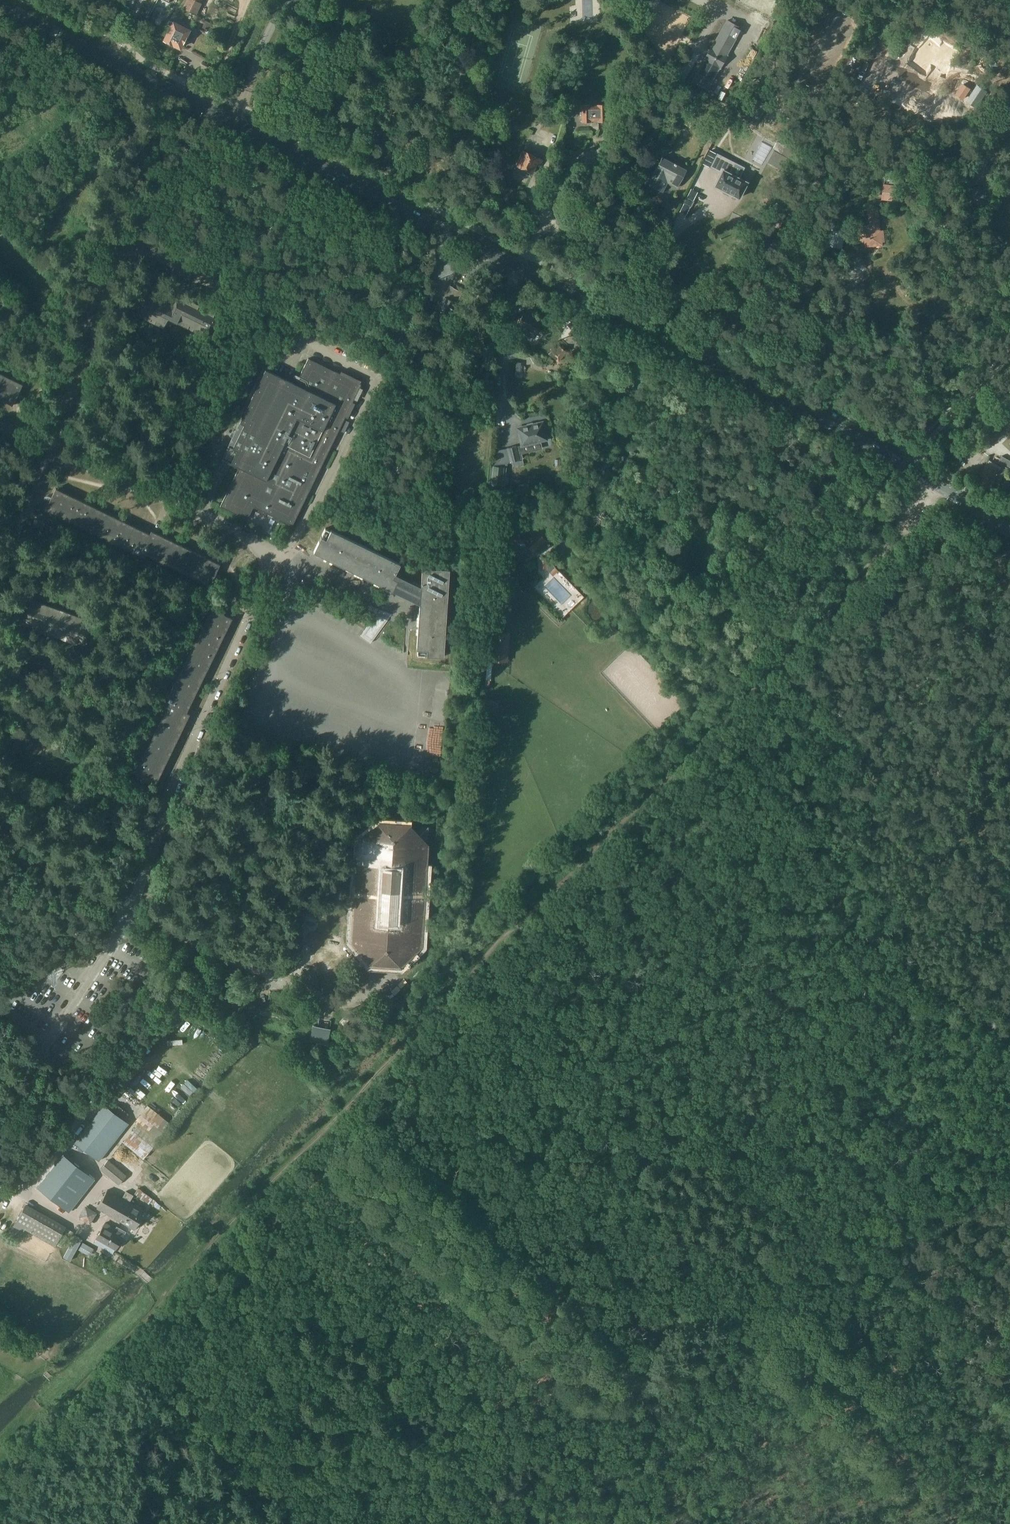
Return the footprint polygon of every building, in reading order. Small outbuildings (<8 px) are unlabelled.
[(184,8),(196,14),(203,0),(188,0),(184,8)] [(628,0),(623,0),(619,7),(635,16),(640,7),(628,0)] [(693,81),(699,84),(708,89),(719,68),(720,68),(727,55),(742,27),(728,19),(712,46),(711,46),(703,59),(705,60),(693,81)] [(171,27),(165,40),(180,48),(187,34),(189,31),(179,25),(180,23),(175,21),(174,23),(170,21),(168,25),(171,27)] [(870,25),(864,37),(869,40),(870,38),(878,42),(884,33),(870,25)] [(918,59),(926,65),(937,72),(944,62),(925,49),(918,59)] [(963,84),(957,93),(965,99),(972,89),(963,84)] [(581,105),(581,121),(592,121),(592,120),(599,120),(599,121),(607,120),(607,105),(598,105),(598,106),(591,106),(591,105),(581,105)] [(119,107),(117,112),(124,116),(127,111),(119,107)] [(157,126),(153,133),(169,141),(173,134),(157,126)] [(544,159),(523,149),(516,164),(533,173),(537,164),(540,166),(544,159)] [(717,153),(709,167),(721,173),(715,186),(739,198),(747,182),(731,174),(736,163),(717,153)] [(672,161),(672,162),(661,157),(655,167),(657,168),(649,184),(660,189),(663,181),(667,183),(667,181),(677,186),(686,169),(676,165),(677,164),(672,161)] [(862,178),(859,188),(874,192),(877,183),(862,178)] [(882,197),(901,199),(903,185),(884,183),(882,197)] [(687,197),(684,202),(692,206),(695,201),(687,197)] [(880,230),(877,207),(868,208),(870,224),(864,225),(865,228),(862,228),(863,233),(860,233),(861,240),(866,239),(867,244),(869,243),(870,245),(875,245),(876,243),(885,241),(883,230),(880,230)] [(831,238),(830,246),(841,248),(845,225),(833,223),(830,237),(831,238)] [(462,292),(450,285),(441,301),(438,300),(435,307),(439,309),(433,320),(445,326),(454,309),(456,310),(459,304),(457,303),(459,299),(462,301),(464,296),(461,295),(462,292)] [(147,291),(136,314),(164,327),(168,318),(207,337),(213,324),(220,327),(225,317),(179,295),(175,302),(171,300),(170,302),(147,291)] [(525,312),(518,325),(525,328),(523,332),(525,334),(524,337),(532,341),(542,320),(525,312)] [(821,342),(829,351),(835,345),(827,336),(821,342)] [(554,347),(550,354),(557,358),(560,360),(567,350),(560,346),(558,349),(554,347)] [(630,360),(621,356),(618,364),(628,368),(630,360)] [(266,369),(231,442),(222,459),(239,467),(220,506),(248,519),(254,506),(293,525),(339,430),(345,432),(350,422),(344,419),(362,384),(309,358),(296,384),(266,369)] [(13,405),(23,384),(0,373),(0,399),(13,405)] [(373,405),(369,413),(374,415),(378,407),(373,405)] [(518,428),(522,445),(547,439),(543,422),(533,425),(533,424),(532,425),(533,425),(529,426),(528,425),(528,426),(518,428)] [(993,440),(1003,430),(996,424),(987,434),(993,440)] [(521,459),(517,446),(507,448),(510,462),(521,459)] [(1009,460),(1002,455),(998,462),(1003,464),(1000,470),(988,463),(977,482),(989,489),(994,481),(999,484),(1009,467),(1009,468),(1009,460)] [(498,487),(499,477),(491,477),(490,486),(498,487)] [(210,585),(221,564),(220,564),(152,530),(150,534),(56,488),(46,509),(144,557),(146,553),(210,585)] [(43,528),(45,522),(35,519),(33,525),(43,528)] [(529,536),(527,534),(512,533),(511,541),(526,542),(535,551),(539,554),(550,543),(537,529),(529,536)] [(401,563),(331,530),(327,539),(321,537),(319,541),(314,552),(393,590),(398,580),(421,591),(417,649),(428,649),(427,655),(432,655),(444,656),(450,568),(422,567),(421,586),(396,574),(401,563)] [(548,564),(548,556),(540,556),(541,569),(547,569),(547,564),(548,564)] [(555,566),(550,571),(553,575),(558,570),(555,566)] [(33,600),(24,624),(86,646),(94,621),(33,600)] [(136,772),(157,782),(190,713),(187,712),(233,618),(212,608),(164,706),(167,707),(136,772)] [(484,700),(483,707),(493,709),(494,701),(484,700)] [(371,962),(381,963),(391,963),(400,964),(421,946),(428,845),(426,844),(427,827),(411,826),(409,824),(389,823),(380,822),(378,824),(361,823),(360,840),(359,841),(353,941),(371,962)] [(340,1022),(344,1026),(350,1019),(346,1016),(340,1022)] [(75,1142),(99,1160),(129,1122),(105,1104),(75,1142)] [(69,1212),(95,1178),(64,1154),(38,1187),(69,1212)] [(127,1175),(108,1160),(101,1169),(119,1184),(127,1175)] [(156,1201),(138,1188),(135,1193),(149,1203),(150,1202),(153,1204),(156,1201)] [(108,1189),(97,1208),(135,1229),(145,1211),(129,1202),(134,1195),(127,1191),(122,1198),(108,1189)] [(35,1223),(31,1231),(55,1245),(65,1228),(35,1210),(30,1219),(35,1223)] [(105,1222),(104,1224),(97,1237),(117,1248),(122,1238),(116,1234),(119,1230),(105,1222)] [(94,1248),(83,1242),(79,1248),(90,1255),(94,1248)]
